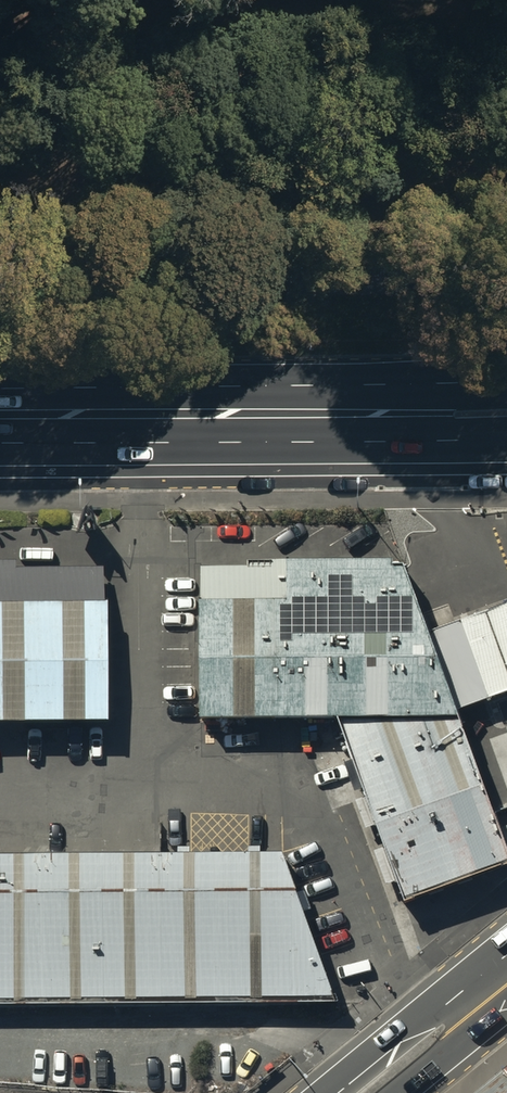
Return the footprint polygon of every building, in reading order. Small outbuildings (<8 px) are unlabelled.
[(105,714),(106,564),(0,564),(0,714),(105,714)] [(205,568),(203,721),(341,718),(461,714),(403,568),(205,568)] [(455,622),(448,605),(427,613),(463,710),(506,694),(506,603),(455,622)] [(341,718),(409,901),(506,866),(506,837),(461,714),(341,718)] [(335,1003),(286,853),(0,857),(0,1004),(335,1003)] [(475,1092),(506,1092),(506,1067),(475,1092)]
